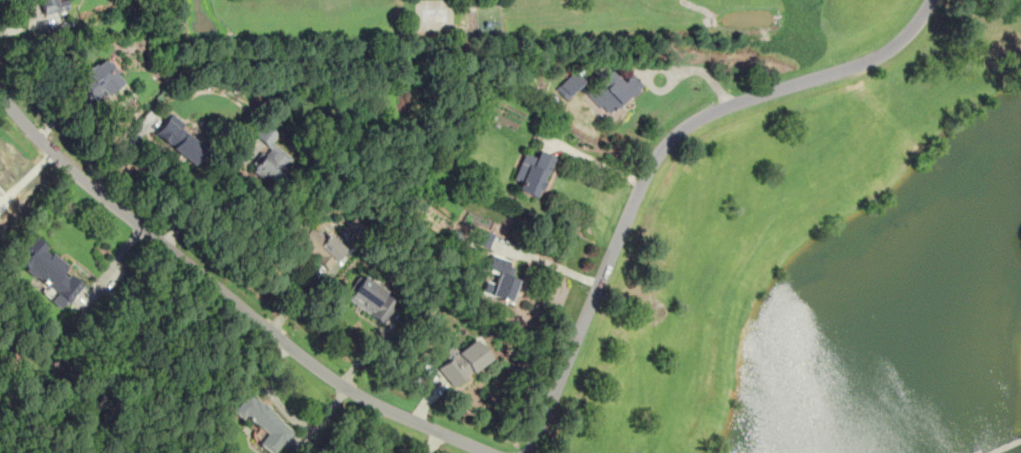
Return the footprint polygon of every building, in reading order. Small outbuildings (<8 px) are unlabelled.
[(42,15),(69,9),(67,0),(39,0),(42,15)] [(121,86),(107,59),(74,75),(88,103),(121,86)] [(633,73),(620,82),(613,71),(586,89),(603,115),(644,89),(633,73)] [(564,99),(584,84),(576,73),(556,88),(564,99)] [(152,134),(191,164),(204,147),(180,129),(184,123),(169,112),(152,134)] [(273,186),(291,156),(272,144),(279,133),(263,123),(253,138),(267,146),(250,173),(273,186)] [(554,157),(537,150),(534,159),(523,154),(513,179),(519,181),(516,191),(537,199),(554,157)] [(282,237),(324,271),(339,253),(297,219),(282,237)] [(490,248),(494,234),(480,230),(476,244),(490,248)] [(56,292),(49,301),(63,311),(82,283),(64,270),(70,262),(30,235),(12,262),(56,292)] [(512,303),(520,279),(509,276),(513,261),(490,253),(484,271),(491,273),(484,294),(512,303)] [(360,275),(343,298),(380,324),(397,300),(360,275)] [(490,358),(476,339),(457,352),(452,344),(441,352),(447,360),(436,368),(450,387),(490,358)] [(294,429),(247,392),(233,409),(264,434),(256,444),(267,452),(275,452),(294,429)]
